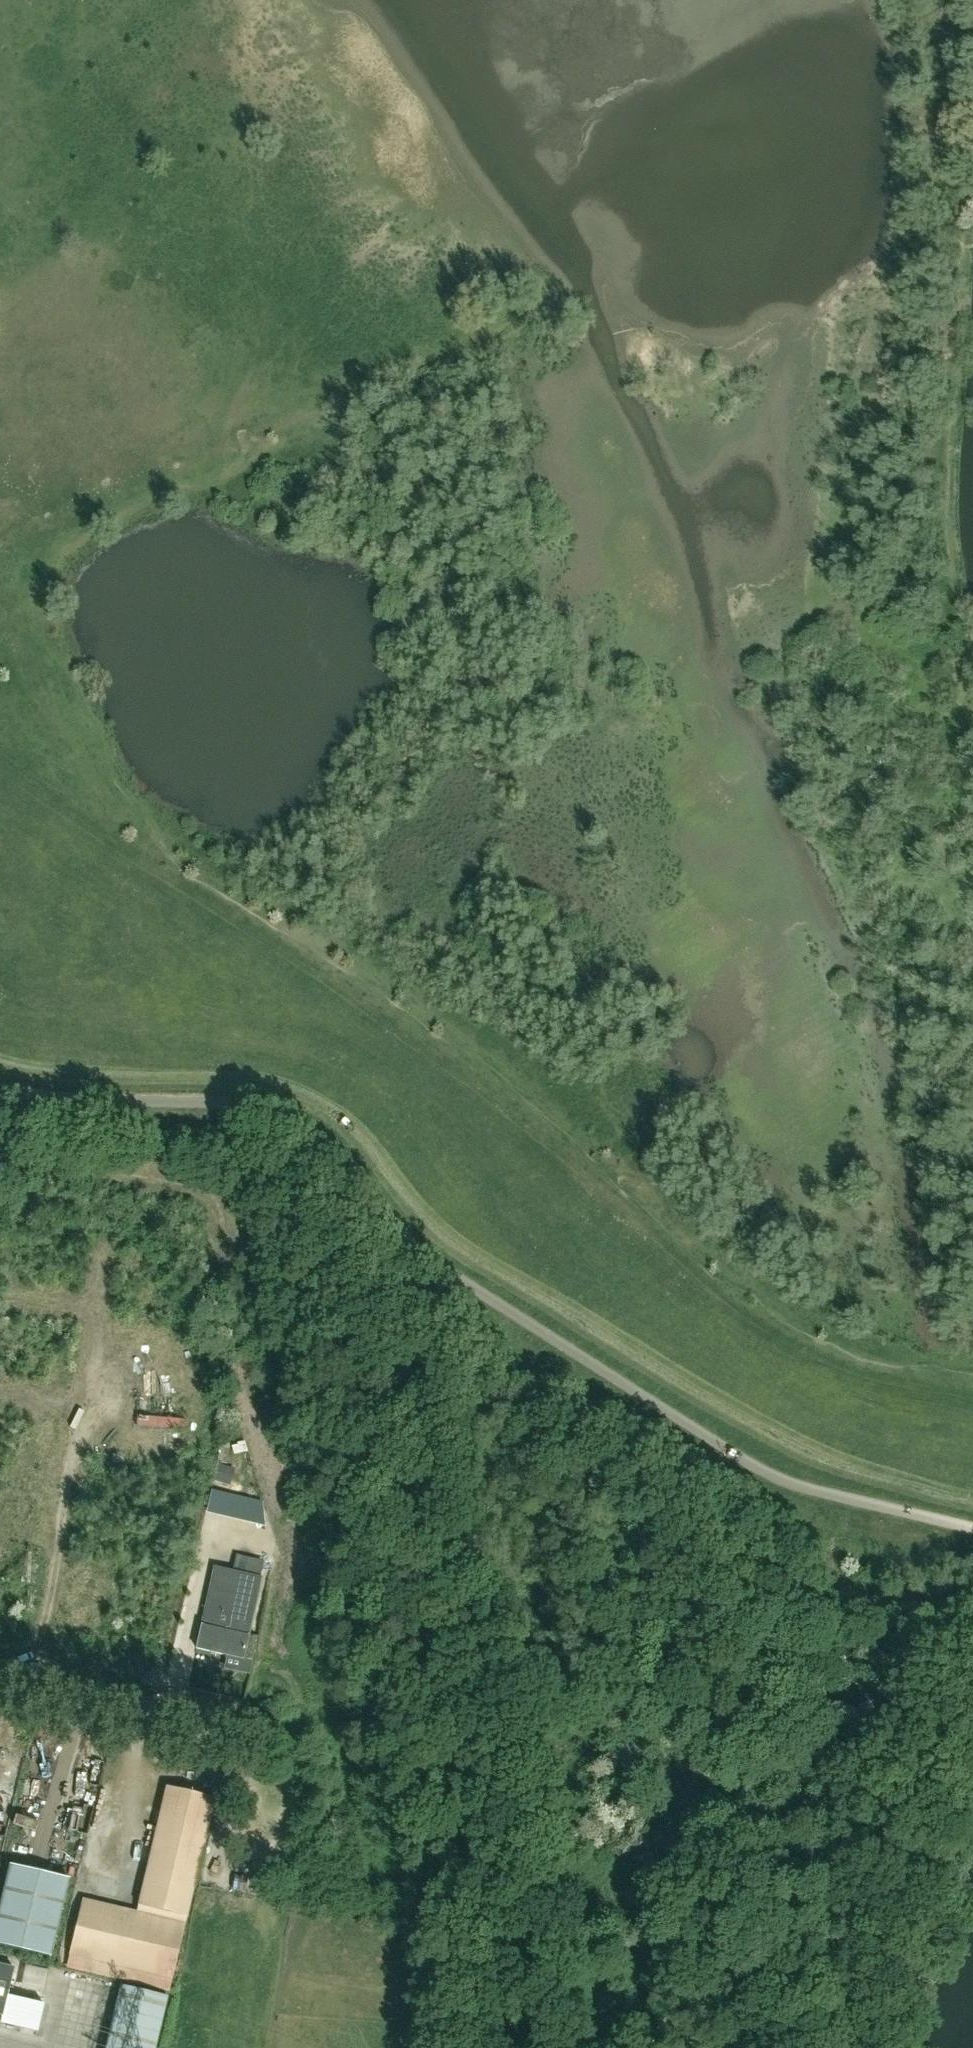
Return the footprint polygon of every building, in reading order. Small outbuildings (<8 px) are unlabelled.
[(262,1502),(254,1501),(250,1522),(264,1525),(262,1502)] [(209,1534),(214,1517),(200,1514),(196,1530),(209,1534)] [(243,1660),(262,1578),(215,1567),(196,1649),(243,1660)] [(66,1968),(169,1992),(215,1799),(166,1788),(136,1913),(83,1900),(66,1968)] [(15,1823),(12,1834),(32,1838),(34,1827),(15,1823)] [(237,1860),(235,1873),(248,1875),(250,1862),(237,1860)] [(0,1910),(0,1944),(51,1956),(69,1878),(11,1864),(0,1910)] [(234,1875),(232,1889),(246,1891),(248,1877),(234,1875)] [(225,1912),(246,1914),(247,1898),(227,1896),(225,1912)] [(3,2015),(1,2022),(38,2031),(44,2004),(7,1996),(14,1968),(0,1965),(0,2014),(3,2015)] [(106,2047),(155,2047),(168,1997),(121,1985),(106,2047)]
